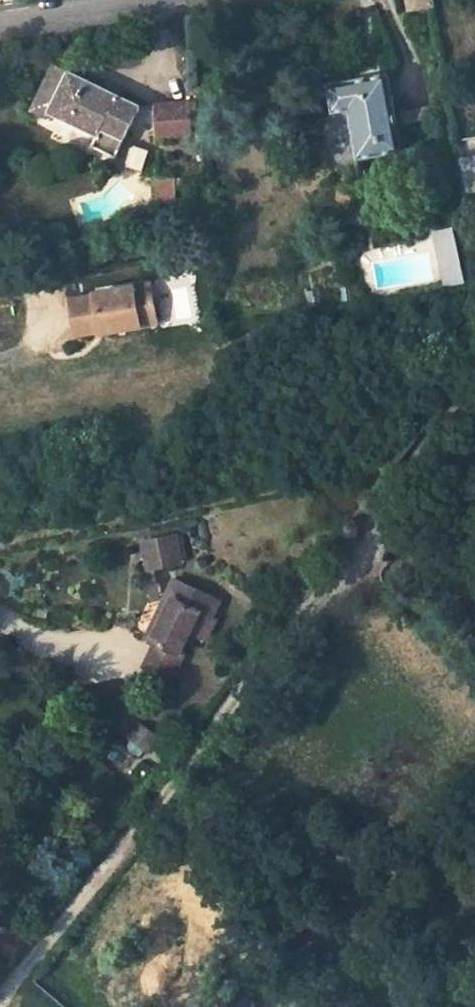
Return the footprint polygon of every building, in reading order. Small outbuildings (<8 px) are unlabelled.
[(58,97),(51,111),(98,135),(94,144),(116,156),(141,105),(55,62),(42,89),(58,97)] [(359,157),(402,149),(394,106),(388,74),(331,84),(335,110),(350,108),(359,157)] [(58,97),(42,89),(31,109),(48,118),(51,111),(58,97)] [(157,136),(200,132),(199,100),(155,104),(157,136)] [(160,202),(175,201),(174,176),(159,177),(160,202)] [(455,255),(446,256),(446,264),(456,262),(455,255)] [(195,277),(192,257),(157,263),(160,283),(195,277)] [(93,295),(68,299),(73,332),(99,328),(100,332),(151,323),(144,282),(92,290),(93,295)] [(180,560),(175,535),(146,541),(151,566),(154,566),(180,560)] [(154,566),(151,566),(147,567),(153,600),(161,598),(154,566)] [(174,578),(167,594),(173,597),(153,639),(158,641),(146,667),(172,679),(184,653),(180,651),(199,609),(210,615),(218,599),(174,578)] [(167,594),(147,636),(153,639),(173,597),(167,594)] [(132,738),(149,751),(160,737),(143,723),(132,738)]
